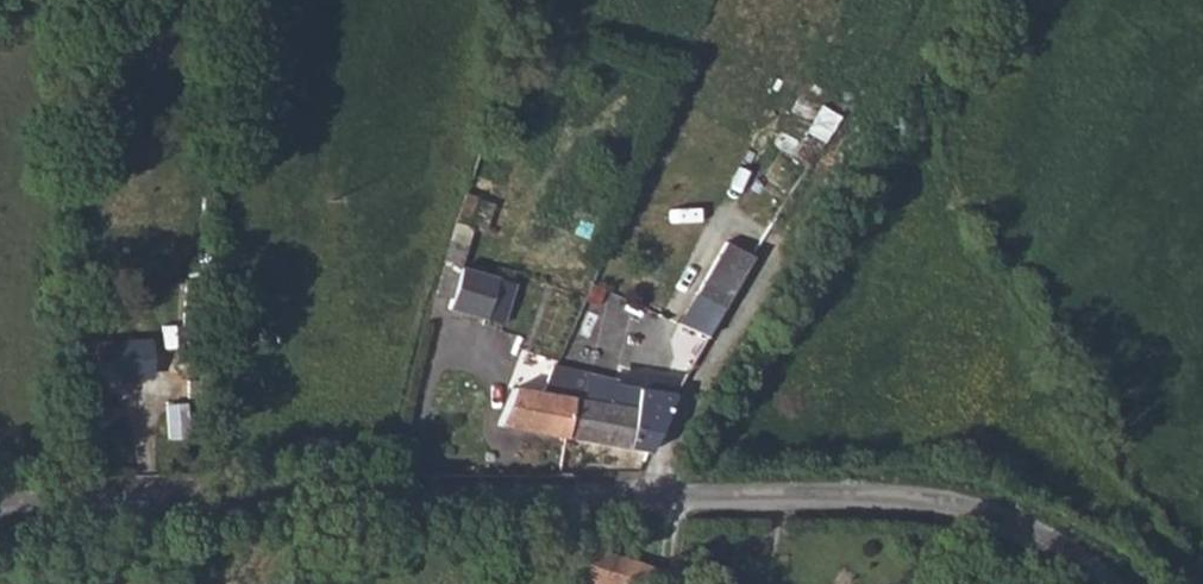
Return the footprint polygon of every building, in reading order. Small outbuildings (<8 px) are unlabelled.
[(488,228),(495,198),(464,191),(457,221),(488,228)] [(700,296),(724,311),(755,260),(731,245),(700,296)] [(443,270),(434,301),(445,304),(443,312),(478,322),(491,283),(443,270)] [(186,283),(180,334),(199,336),(205,285),(186,283)] [(585,285),(564,356),(620,372),(641,301),(585,285)] [(118,365),(118,380),(152,379),(151,347),(98,348),(97,365),(118,365)] [(586,374),(550,367),(544,396),(516,391),(495,428),(562,439),(571,399),(579,401),(586,374)] [(571,399),(562,439),(645,453),(665,409),(671,398),(612,386),(613,380),(586,374),(579,401),(571,399)] [(152,379),(118,380),(118,389),(152,388),(152,379)] [(177,409),(161,410),(161,440),(177,440),(177,409)] [(565,578),(582,583),(609,583),(618,558),(576,544),(565,578)] [(609,583),(653,583),(657,571),(618,558),(609,583)]
